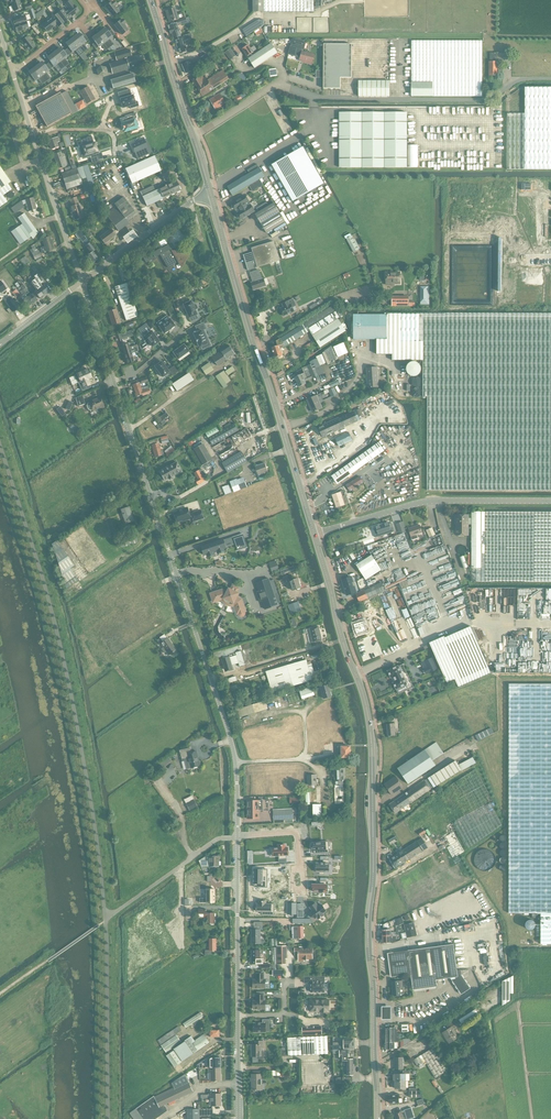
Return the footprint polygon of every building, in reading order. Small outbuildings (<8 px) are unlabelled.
[(13,5),(11,6),(13,11),(14,11),(15,11),(21,9),(19,0),(11,0),(13,5)] [(67,11),(65,12),(69,18),(71,16),(78,11),(74,5),(70,0),(65,4),(69,9),(67,11)] [(314,0),(253,0),(253,12),(314,12),(314,0)] [(105,7),(113,16),(119,12),(114,6),(116,4),(114,1),(112,3),(111,2),(105,7)] [(176,20),(179,19),(175,9),(166,11),(170,22),(176,20)] [(63,10),(57,14),(64,23),(69,18),(65,12),(63,10)] [(57,14),(52,18),(52,19),(56,24),(58,27),(64,23),(57,14)] [(11,20),(13,26),(26,21),(27,20),(26,15),(24,16),(24,15),(12,19),(13,20),(11,20)] [(179,19),(176,20),(177,23),(168,26),(170,33),(172,33),(174,38),(180,36),(177,26),(186,23),(185,18),(179,19)] [(49,20),(42,26),(47,32),(47,31),(48,32),(52,29),(51,28),(54,26),(56,24),(52,19),(49,20)] [(114,25),(122,35),(128,30),(123,24),(125,23),(123,19),(120,21),(114,25)] [(258,20),(243,30),(246,36),(263,25),(263,20),(258,20)] [(28,28),(26,21),(13,26),(15,31),(16,31),(16,32),(28,28)] [(260,28),(254,31),(258,36),(264,32),(260,28)] [(107,30),(100,35),(110,47),(112,45),(113,44),(109,39),(112,37),(107,30)] [(182,38),(175,40),(180,53),(186,51),(185,49),(184,46),(183,42),(193,39),(191,34),(181,36),(182,38)] [(80,35),(74,40),(83,52),(87,49),(83,44),(86,42),(80,35)] [(110,47),(100,35),(93,40),(98,47),(101,45),(106,50),(108,49),(110,47)] [(35,46),(27,37),(22,41),(26,46),(25,47),(28,51),(29,50),(29,51),(35,46)] [(312,64),(312,63),(314,55),(302,51),(303,49),(306,41),(293,38),(291,45),(289,53),(300,57),(300,59),(303,60),(303,61),(312,64)] [(83,52),(74,40),(67,45),(72,52),(75,50),(79,55),(83,52)] [(433,82),(433,96),(433,97),(482,96),(482,41),(412,41),(412,82),(433,82)] [(257,54),(249,59),(253,66),(255,68),(278,53),(271,44),(270,45),(257,54)] [(352,44),(324,44),(323,71),(316,70),(316,72),(316,74),(316,78),(323,78),(323,89),(340,89),(340,78),(351,78),(352,44)] [(249,45),(242,49),(249,59),(257,54),(255,51),(253,52),(249,45)] [(230,60),(236,56),(230,48),(225,53),(230,60)] [(62,49),(55,54),(65,67),(69,64),(64,58),(67,56),(62,49)] [(117,62),(109,64),(112,74),(134,68),(135,68),(138,68),(139,66),(145,64),(142,54),(127,59),(126,57),(131,56),(129,50),(114,54),(116,60),(117,60),(117,62)] [(65,67),(55,54),(48,59),(54,66),(56,64),(61,70),(65,67)] [(201,66),(210,60),(207,55),(197,60),(201,66)] [(194,68),(197,67),(196,63),(192,64),(191,61),(182,64),(185,73),(194,70),(194,68)] [(43,63),(37,69),(46,81),(50,78),(46,72),(48,70),(43,63)] [(106,69),(101,67),(97,71),(99,76),(104,77),(108,74),(106,69)] [(269,69),(270,77),(278,76),(277,68),(269,69)] [(46,81),(37,69),(30,74),(35,81),(38,79),(42,84),(46,81)] [(203,96),(214,89),(229,79),(223,71),(208,81),(206,78),(204,79),(201,75),(193,81),(203,96)] [(113,88),(134,82),(132,74),(111,81),(113,88)] [(389,96),(389,81),(358,81),(358,96),(389,96)] [(412,96),(433,96),(433,82),(412,82),(412,96)] [(84,100),(74,105),(78,111),(88,105),(87,104),(95,99),(88,87),(80,92),(84,100)] [(525,88),(525,114),(507,114),(507,169),(550,169),(550,88),(525,88)] [(129,89),(117,93),(120,103),(121,103),(123,108),(129,106),(130,109),(139,106),(137,101),(135,102),(133,95),(132,96),(129,89)] [(60,93),(35,107),(47,127),(71,114),(72,114),(78,111),(74,105),(66,91),(60,94),(60,93)] [(215,109),(231,99),(225,91),(210,100),(215,109)] [(339,112),(339,167),(407,167),(407,112),(339,112)] [(126,118),(121,119),(122,125),(121,126),(122,129),(122,130),(124,130),(124,132),(130,130),(131,130),(132,133),(139,131),(139,130),(137,126),(135,121),(138,120),(136,114),(126,117),(126,118)] [(59,142),(58,138),(62,137),(61,133),(57,134),(58,137),(49,140),(51,149),(58,147),(57,143),(59,142)] [(82,144),(79,146),(80,148),(83,158),(94,155),(93,152),(97,151),(95,146),(94,146),(93,144),(94,143),(93,143),(91,138),(92,137),(81,140),(82,144)] [(143,139),(132,145),(135,152),(134,153),(137,159),(149,154),(147,148),(147,147),(143,139)] [(305,149),(272,168),(292,202),(325,184),(314,165),(309,156),(305,149)] [(58,169),(65,166),(61,153),(60,153),(54,155),(53,155),(58,169)] [(129,167),(125,169),(132,184),(161,171),(159,166),(158,164),(165,161),(161,153),(154,156),(135,164),(133,165),(131,162),(127,164),(129,167)] [(250,174),(228,187),(233,195),(250,185),(260,179),(265,176),(258,164),(248,170),(250,174)] [(72,170),(65,172),(66,172),(61,174),(66,190),(82,185),(85,194),(95,190),(88,165),(72,170)] [(3,195),(12,189),(8,184),(11,182),(0,166),(0,192),(3,195)] [(161,174),(164,181),(172,177),(169,171),(161,174)] [(260,179),(250,185),(254,191),(257,189),(263,185),(260,179)] [(176,181),(166,186),(170,195),(180,190),(176,181)] [(140,191),(141,194),(143,197),(147,206),(156,202),(159,208),(163,206),(160,200),(163,199),(159,189),(155,191),(153,186),(140,191)] [(163,199),(170,195),(166,186),(159,189),(163,199)] [(239,210),(250,203),(245,196),(232,204),(232,205),(232,206),(232,207),(232,208),(233,209),(235,209),(238,208),(239,210)] [(75,221),(83,218),(81,211),(82,211),(81,207),(80,207),(76,197),(69,200),(72,207),(70,207),(75,221)] [(114,208),(106,215),(119,232),(125,227),(127,227),(128,227),(129,222),(138,215),(124,197),(116,203),(114,203),(112,204),(114,208)] [(28,211),(36,209),(34,198),(26,200),(28,211)] [(15,213),(24,207),(22,201),(11,208),(15,213)] [(250,203),(239,210),(240,212),(237,213),(238,214),(237,215),(237,216),(238,217),(239,218),(240,218),(241,219),(255,211),(250,203)] [(257,209),(260,213),(256,215),(267,234),(280,226),(286,223),(275,204),(269,207),(267,203),(257,209)] [(33,239),(38,233),(35,229),(36,229),(24,213),(18,218),(29,234),(30,234),(33,239)] [(20,244),(28,238),(19,226),(11,232),(20,244)] [(105,244),(116,235),(111,229),(100,237),(105,244)] [(137,236),(132,230),(122,238),(127,244),(137,236)] [(81,240),(86,237),(82,232),(77,236),(81,240)] [(359,249),(354,240),(351,235),(346,238),(354,252),(359,249)] [(46,251),(54,249),(50,236),(42,239),(45,247),(40,248),(42,253),(46,251)] [(274,241),(258,246),(251,248),(253,252),(243,255),(248,270),(279,260),(274,241)] [(92,263),(98,258),(93,252),(95,250),(90,243),(85,246),(91,253),(87,257),(92,263)] [(187,255),(185,251),(177,251),(177,252),(174,254),(171,248),(170,248),(168,245),(162,248),(161,248),(153,252),(155,256),(160,254),(168,267),(169,266),(178,261),(178,260),(182,258),(184,261),(182,262),(183,263),(193,246),(193,245),(187,255)] [(35,259),(41,256),(38,250),(32,253),(35,259)] [(122,281),(126,280),(121,266),(117,267),(122,281)] [(264,278),(262,279),(259,270),(250,273),(253,282),(251,282),(254,290),(266,286),(264,278)] [(386,272),(386,280),(386,282),(394,282),(394,283),(400,283),(400,272),(386,272)] [(34,277),(32,278),(33,280),(34,281),(44,295),(49,292),(43,284),(41,286),(40,284),(44,281),(38,273),(34,277)] [(33,280),(31,282),(31,283),(35,288),(37,289),(34,291),(40,298),(44,295),(34,281),(33,280)] [(126,320),(138,316),(127,283),(115,287),(126,320)] [(429,286),(420,286),(420,305),(429,305),(429,286)] [(23,289),(33,303),(37,300),(32,293),(30,294),(25,288),(24,289),(23,289)] [(16,289),(10,294),(13,299),(15,297),(16,298),(20,294),(16,289)] [(33,303),(23,289),(22,290),(20,291),(25,298),(22,300),(28,307),(33,303)] [(14,312),(19,308),(9,295),(4,299),(14,312)] [(409,305),(408,299),(408,295),(392,295),(392,299),(392,306),(409,305)] [(292,298),(282,303),(283,306),(280,307),(284,315),(294,311),(292,307),(296,305),(292,298)] [(191,301),(183,304),(189,318),(189,317),(191,322),(198,318),(196,314),(194,310),(197,308),(196,304),(193,306),(191,301)] [(276,341),(278,346),(271,348),(275,358),(283,355),(280,348),(285,347),(300,338),(310,331),(321,347),(346,331),(338,319),(340,317),(337,311),(339,309),(336,304),(295,330),(276,341)] [(112,325),(121,322),(116,308),(108,311),(112,325)] [(387,339),(375,339),(377,339),(377,354),(392,354),(392,360),(423,360),(423,340),(419,340),(419,314),(388,314),(388,315),(387,315),(387,339)] [(419,314),(419,340),(423,340),(423,360),(423,396),(427,396),(427,490),(434,490),(438,490),(444,490),(530,490),(539,490),(550,490),(550,314),(445,314),(419,314)] [(387,315),(353,315),(353,339),(375,339),(387,339),(387,315)] [(169,319),(159,327),(164,333),(174,325),(169,319)] [(138,329),(140,331),(147,326),(150,330),(154,327),(150,321),(149,320),(138,329)] [(198,331),(193,334),(195,339),(197,342),(199,347),(201,346),(202,349),(208,346),(210,345),(207,339),(203,329),(205,328),(203,323),(196,326),(198,331)] [(159,341),(151,331),(144,336),(147,339),(144,341),(147,345),(150,343),(152,346),(159,341)] [(344,343),(334,347),(338,357),(348,353),(344,343)] [(128,344),(122,346),(124,352),(137,348),(136,345),(129,347),(128,344)] [(173,352),(174,353),(172,355),(175,359),(177,358),(178,359),(188,351),(184,344),(173,352)] [(212,358),(218,366),(235,354),(229,346),(212,358)] [(137,348),(124,352),(127,364),(133,362),(132,357),(131,353),(138,351),(137,348)] [(306,384),(305,381),(312,378),(319,375),(325,373),(322,365),(320,366),(318,362),(317,359),(310,362),(311,365),(302,368),(304,373),(295,377),(299,387),(306,384)] [(154,366),(157,370),(156,371),(159,374),(160,373),(162,377),(169,372),(161,361),(154,366)] [(201,368),(206,376),(214,370),(209,362),(201,368)] [(235,371),(233,367),(226,372),(228,376),(235,371)] [(367,368),(367,373),(367,379),(368,379),(369,387),(379,387),(378,367),(367,368)] [(83,371),(74,375),(78,383),(82,391),(91,387),(87,379),(92,377),(91,375),(92,375),(90,370),(89,371),(88,369),(84,371),(83,371)] [(216,377),(224,389),(228,386),(226,384),(231,381),(224,371),(216,377)] [(177,391),(193,380),(189,373),(172,384),(177,391)] [(62,394),(72,386),(67,379),(57,387),(62,394)] [(140,387),(139,382),(133,384),(136,396),(142,394),(143,395),(150,393),(148,389),(144,390),(143,386),(140,387)] [(331,397),(338,394),(335,388),(328,390),(329,392),(331,397)] [(78,406),(85,404),(82,395),(75,398),(78,406)] [(89,401),(89,402),(87,403),(88,404),(87,406),(88,409),(90,410),(90,411),(92,410),(93,411),(104,406),(100,396),(89,401)] [(313,412),(322,408),(317,396),(307,400),(309,405),(310,404),(313,412)] [(323,437),(334,432),(360,421),(356,411),(319,427),(323,437)] [(163,420),(168,416),(166,413),(155,420),(157,423),(160,422),(162,425),(165,423),(163,420)] [(212,445),(238,431),(234,424),(223,430),(220,431),(208,438),(212,445)] [(217,425),(205,432),(208,438),(220,431),(217,425)] [(245,441),(252,437),(246,428),(213,447),(218,456),(240,444),(241,445),(246,442),(245,441)] [(349,433),(342,436),(336,439),(339,446),(353,441),(349,433)] [(155,457),(164,454),(163,450),(160,450),(158,443),(152,445),(155,457)] [(350,464),(332,476),(337,484),(350,475),(384,451),(379,443),(350,464)] [(196,449),(191,452),(200,467),(201,466),(202,469),(214,462),(212,460),(213,460),(204,444),(203,445),(196,449)] [(171,446),(164,451),(166,453),(167,457),(167,458),(167,457),(175,451),(171,446)] [(222,463),(228,473),(247,462),(242,452),(222,463)] [(159,471),(164,481),(164,480),(169,478),(169,479),(173,477),(173,476),(172,476),(179,472),(182,470),(177,462),(174,463),(159,472),(159,471)] [(259,476),(268,472),(265,463),(255,467),(259,476)] [(201,469),(194,473),(197,479),(195,480),(198,485),(203,482),(207,480),(201,469)] [(350,491),(363,483),(359,476),(346,485),(350,491)] [(232,485),(229,486),(231,492),(234,491),(246,487),(243,478),(237,480),(237,479),(230,482),(232,485)] [(228,485),(223,487),(226,495),(231,492),(229,486),(228,485)] [(337,508),(349,503),(346,492),(344,493),(344,490),(340,491),(340,492),(332,495),(337,508)] [(125,524),(134,521),(129,506),(120,509),(125,524)] [(194,521),(204,518),(201,511),(192,514),(192,515),(190,515),(188,509),(174,513),(177,522),(183,521),(191,519),(191,518),(193,517),(194,521)] [(484,512),(484,568),(472,568),(472,582),(550,582),(550,512),(484,512)] [(484,568),(484,512),(472,512),(472,568),(484,568)] [(468,534),(468,515),(455,515),(455,524),(457,524),(457,534),(468,534)] [(396,524),(399,535),(406,532),(403,521),(396,524)] [(375,526),(376,528),(373,529),(376,538),(391,533),(395,531),(392,523),(389,524),(388,522),(375,526)] [(423,533),(421,525),(409,529),(412,540),(418,538),(416,535),(423,533)] [(429,538),(435,535),(432,528),(426,530),(429,538)] [(137,542),(134,533),(119,538),(122,548),(137,542)] [(243,534),(232,538),(235,545),(237,551),(247,547),(243,534)] [(57,540),(52,544),(66,589),(78,580),(76,577),(70,568),(74,565),(57,540)] [(210,546),(202,549),(204,557),(206,557),(206,558),(207,558),(207,559),(214,557),(213,554),(217,553),(218,555),(224,553),(223,551),(225,550),(222,542),(214,545),(215,546),(210,547),(210,546)] [(377,563),(372,555),(357,565),(362,573),(362,574),(365,580),(381,570),(377,563)] [(276,561),(269,563),(272,572),(280,570),(276,561)] [(353,576),(342,580),(347,595),(356,593),(352,578),(353,578),(353,576)] [(263,601),(265,609),(278,605),(269,578),(256,583),(259,591),(257,592),(260,602),(263,601)] [(297,579),(296,579),(289,581),(292,590),(300,588),(297,579)] [(360,602),(385,590),(382,582),(356,594),(360,602)] [(240,616),(242,616),(243,616),(244,615),(245,613),(244,612),(246,611),(242,599),(237,597),(238,593),(229,589),(227,592),(223,590),(211,594),(214,602),(221,600),(220,597),(221,597),(237,604),(237,606),(235,607),(237,614),(239,613),(239,615),(240,616)] [(299,601),(288,605),(291,614),(302,611),(299,601)] [(364,621),(353,624),(354,624),(355,629),(355,632),(356,632),(357,634),(356,634),(357,635),(367,631),(370,630),(369,627),(366,628),(364,621)] [(444,636),(429,643),(447,683),(455,679),(458,687),(461,686),(491,673),(471,626),(445,637),(444,636)] [(321,640),(318,627),(310,629),(313,642),(321,640)] [(160,638),(157,641),(159,644),(161,643),(169,655),(176,650),(168,638),(162,642),(160,638)] [(251,642),(241,645),(242,650),(245,661),(251,659),(249,652),(254,651),(251,642)] [(240,645),(214,653),(215,659),(222,656),(229,654),(236,652),(241,651),(242,650),(241,645),(240,645)] [(223,659),(222,659),(225,672),(234,669),(240,667),(240,666),(246,664),(245,661),(242,650),(241,651),(236,652),(229,654),(222,656),(223,659)] [(421,663),(426,675),(439,669),(433,657),(421,663)] [(306,660),(266,671),(266,672),(266,673),(272,692),(303,683),(313,680),(311,673),(307,660),(306,660)] [(411,688),(401,665),(388,671),(399,694),(414,687),(413,687),(411,688)] [(313,672),(315,679),(322,677),(320,670),(313,672)] [(323,698),(331,696),(328,684),(320,687),(323,698)] [(550,944),(550,684),(509,684),(509,913),(541,913),(541,944),(550,944)] [(312,687),(299,691),(302,699),(314,695),(312,687)] [(290,703),(299,700),(297,693),(288,696),(290,703)] [(237,718),(267,709),(264,702),(235,710),(237,718)] [(388,736),(393,736),(395,735),(394,724),(386,724),(388,736)] [(478,741),(493,733),(491,728),(486,730),(478,734),(475,736),(478,741)] [(432,761),(444,753),(436,742),(425,750),(397,768),(408,784),(435,765),(432,761)] [(350,758),(350,747),(342,747),(342,758),(350,758)] [(190,748),(180,750),(182,759),(183,761),(185,761),(187,769),(191,768),(200,765),(197,751),(191,753),(190,748)] [(434,787),(462,770),(476,763),(473,757),(458,765),(456,760),(428,778),(434,787)] [(343,780),(345,780),(344,768),(334,769),(335,781),(328,781),(328,787),(335,786),(335,804),(344,803),(344,787),(343,787),(343,781),(343,780)] [(315,785),(316,785),(316,775),(307,776),(308,785),(309,785),(315,785)] [(384,784),(391,795),(403,787),(396,776),(384,784)] [(430,789),(424,780),(389,804),(395,813),(430,789)] [(192,795),(184,799),(186,803),(187,807),(189,811),(198,807),(196,803),(192,795)] [(255,801),(247,801),(247,813),(247,819),(255,819),(255,810),(263,810),(263,800),(255,801)] [(293,809),(273,810),(274,823),(293,822),(293,819),(296,819),(295,815),(293,815),(293,814),(296,814),(295,809),(293,809)] [(438,810),(426,817),(431,825),(443,818),(438,810)] [(453,832),(446,836),(456,856),(464,851),(453,832)] [(422,838),(395,855),(398,859),(397,860),(400,865),(402,865),(404,864),(404,862),(428,847),(422,838)] [(313,845),(312,845),(312,850),(314,850),(315,853),(329,852),(328,841),(313,843),(313,845)] [(278,848),(270,849),(271,856),(279,856),(279,859),(286,858),(286,855),(288,855),(288,847),(286,847),(285,845),(278,845),(278,848)] [(394,868),(400,865),(397,860),(398,859),(395,855),(393,856),(391,853),(387,855),(389,859),(394,868)] [(206,856),(199,860),(200,861),(201,866),(210,866),(220,866),(220,856),(210,856),(210,859),(207,859),(207,856),(206,856)] [(437,857),(425,864),(430,873),(442,866),(437,857)] [(315,865),(315,869),(316,869),(316,872),(320,872),(320,874),(324,874),(324,872),(329,872),(329,860),(324,860),(323,863),(316,863),(316,865),(315,865)] [(267,869),(254,869),(254,883),(255,883),(255,887),(267,887),(267,869)] [(321,884),(312,884),(312,889),(314,889),(314,892),(328,892),(328,881),(321,881),(321,884)] [(206,898),(200,898),(200,902),(215,902),(215,899),(215,889),(206,889),(206,898)] [(255,905),(255,910),(257,910),(256,911),(262,911),(262,915),(274,915),(274,904),(266,904),(266,901),(259,901),(259,904),(257,904),(257,905),(255,905)] [(316,903),(310,907),(313,912),(311,913),(315,919),(317,917),(318,919),(324,915),(323,913),(326,911),(322,905),(319,907),(316,903)] [(206,924),(215,924),(215,913),(207,913),(206,910),(199,910),(199,918),(206,918),(206,924)] [(254,930),(251,930),(251,944),(260,944),(260,943),(263,943),(265,942),(264,940),(263,939),(260,939),(260,930),(260,929),(261,929),(261,926),(262,926),(263,926),(263,922),(254,922),(254,930)] [(406,932),(401,933),(402,939),(407,938),(417,935),(414,922),(404,924),(406,932)] [(294,939),(303,938),(303,926),(293,926),(294,939)] [(213,950),(217,950),(216,939),(210,939),(210,943),(206,943),(206,946),(210,946),(210,950),(205,950),(206,955),(213,955),(213,950)] [(453,944),(389,953),(391,956),(390,958),(392,961),(390,962),(391,967),(393,968),(391,972),(394,973),(392,977),(411,974),(413,989),(437,986),(436,980),(450,978),(461,994),(470,988),(461,974),(461,970),(457,970),(453,944)] [(277,946),(278,964),(286,964),(286,958),(287,958),(286,946),(277,946)] [(304,959),(313,959),(312,948),(295,948),(295,955),(298,955),(299,962),(304,962),(304,959)] [(263,959),(260,959),(260,950),(251,950),(251,964),(263,964),(263,959)] [(253,980),(253,988),(258,988),(258,989),(260,989),(261,988),(265,988),(265,979),(264,980),(264,974),(256,974),(257,980),(253,980)] [(321,976),(304,977),(304,983),(305,983),(311,983),(311,992),(324,992),(324,991),(328,991),(328,983),(324,983),(324,976),(321,976)] [(512,977),(502,981),(502,982),(502,1006),(510,1001),(510,993),(513,993),(513,976),(512,977)] [(402,980),(392,981),(393,996),(400,995),(400,988),(403,988),(402,980)] [(258,1009),(258,1010),(261,1010),(261,1009),(265,1009),(265,1001),(264,1001),(264,995),(264,991),(257,991),(257,995),(257,1001),(253,1001),(253,1009),(258,1009)] [(312,1000),(310,1000),(310,1002),(310,1011),(320,1011),(320,1012),(328,1012),(328,1011),(329,1011),(329,1000),(312,1000)] [(383,1017),(391,1017),(391,1005),(382,1005),(383,1017)] [(462,1025),(477,1016),(479,1015),(475,1009),(459,1019),(462,1025)] [(186,1028),(203,1016),(200,1013),(183,1024),(186,1028)] [(253,1023),(253,1032),(266,1032),(266,1023),(270,1023),(270,1019),(263,1019),(263,1023),(253,1023)] [(451,1027),(458,1023),(456,1019),(446,1025),(448,1028),(443,1032),(450,1043),(458,1037),(451,1027)] [(161,1044),(181,1030),(178,1026),(158,1040),(161,1044)] [(307,1027),(302,1027),(303,1036),(322,1035),(321,1026),(314,1026),(314,1028),(307,1028),(307,1027)] [(204,1034),(194,1041),(192,1042),(197,1050),(209,1042),(205,1037),(204,1034)] [(166,1052),(181,1042),(176,1035),(162,1045),(166,1052)] [(192,1042),(194,1041),(191,1036),(185,1040),(186,1041),(174,1049),(182,1061),(194,1053),(197,1050),(192,1042)] [(327,1036),(287,1037),(288,1055),(328,1054),(327,1036)] [(340,1045),(339,1045),(339,1042),(333,1042),(333,1045),(333,1049),(341,1049),(340,1047),(344,1047),(344,1049),(354,1049),(353,1039),(344,1039),(344,1041),(340,1041),(340,1045)] [(251,1045),(251,1056),(252,1057),(252,1056),(257,1056),(257,1058),(258,1059),(259,1059),(264,1059),(264,1058),(264,1052),(263,1051),(261,1051),(261,1048),(263,1048),(263,1041),(255,1041),(255,1044),(251,1045)] [(423,1062),(424,1065),(427,1063),(435,1078),(448,1070),(434,1047),(419,1057),(419,1056),(413,1059),(417,1066),(423,1062)] [(353,1059),(350,1059),(348,1059),(348,1057),(349,1057),(349,1050),(341,1050),(341,1049),(333,1049),(333,1053),(339,1053),(339,1057),(342,1057),(342,1061),(346,1061),(347,1075),(353,1075),(353,1059)] [(174,1067),(182,1062),(174,1051),(167,1056),(174,1067)] [(394,1069),(403,1069),(402,1057),(394,1057),(394,1069)] [(195,1068),(186,1074),(188,1079),(199,1074),(199,1068),(197,1068),(195,1068)] [(211,1072),(211,1081),(221,1081),(221,1069),(209,1069),(209,1072),(211,1072)] [(279,1075),(282,1078),(285,1076),(282,1073),(281,1074),(277,1070),(272,1070),(272,1075),(279,1075)] [(261,1074),(263,1074),(263,1071),(253,1071),(253,1074),(251,1074),(252,1090),(262,1090),(261,1074)] [(406,1081),(406,1074),(408,1074),(409,1074),(409,1071),(403,1071),(403,1074),(395,1074),(395,1081),(406,1081)] [(172,1083),(174,1088),(175,1090),(189,1083),(185,1074),(172,1083)] [(143,1118),(156,1118),(168,1111),(165,1105),(193,1091),(189,1083),(175,1090),(174,1088),(155,1097),(154,1096),(137,1108),(143,1118)] [(209,1094),(209,1097),(211,1097),(211,1106),(222,1105),(222,1094),(209,1094)] [(389,1103),(399,1103),(399,1094),(395,1094),(395,1095),(389,1095),(389,1098),(388,1099),(388,1101),(389,1102),(389,1103)] [(394,1109),(397,1118),(409,1118),(414,1117),(411,1107),(404,1110),(400,1112),(400,1111),(399,1108),(394,1109)] [(137,1108),(130,1113),(134,1118),(143,1118),(137,1108)] [(200,1109),(187,1109),(187,1117),(187,1118),(200,1118),(200,1109)]
